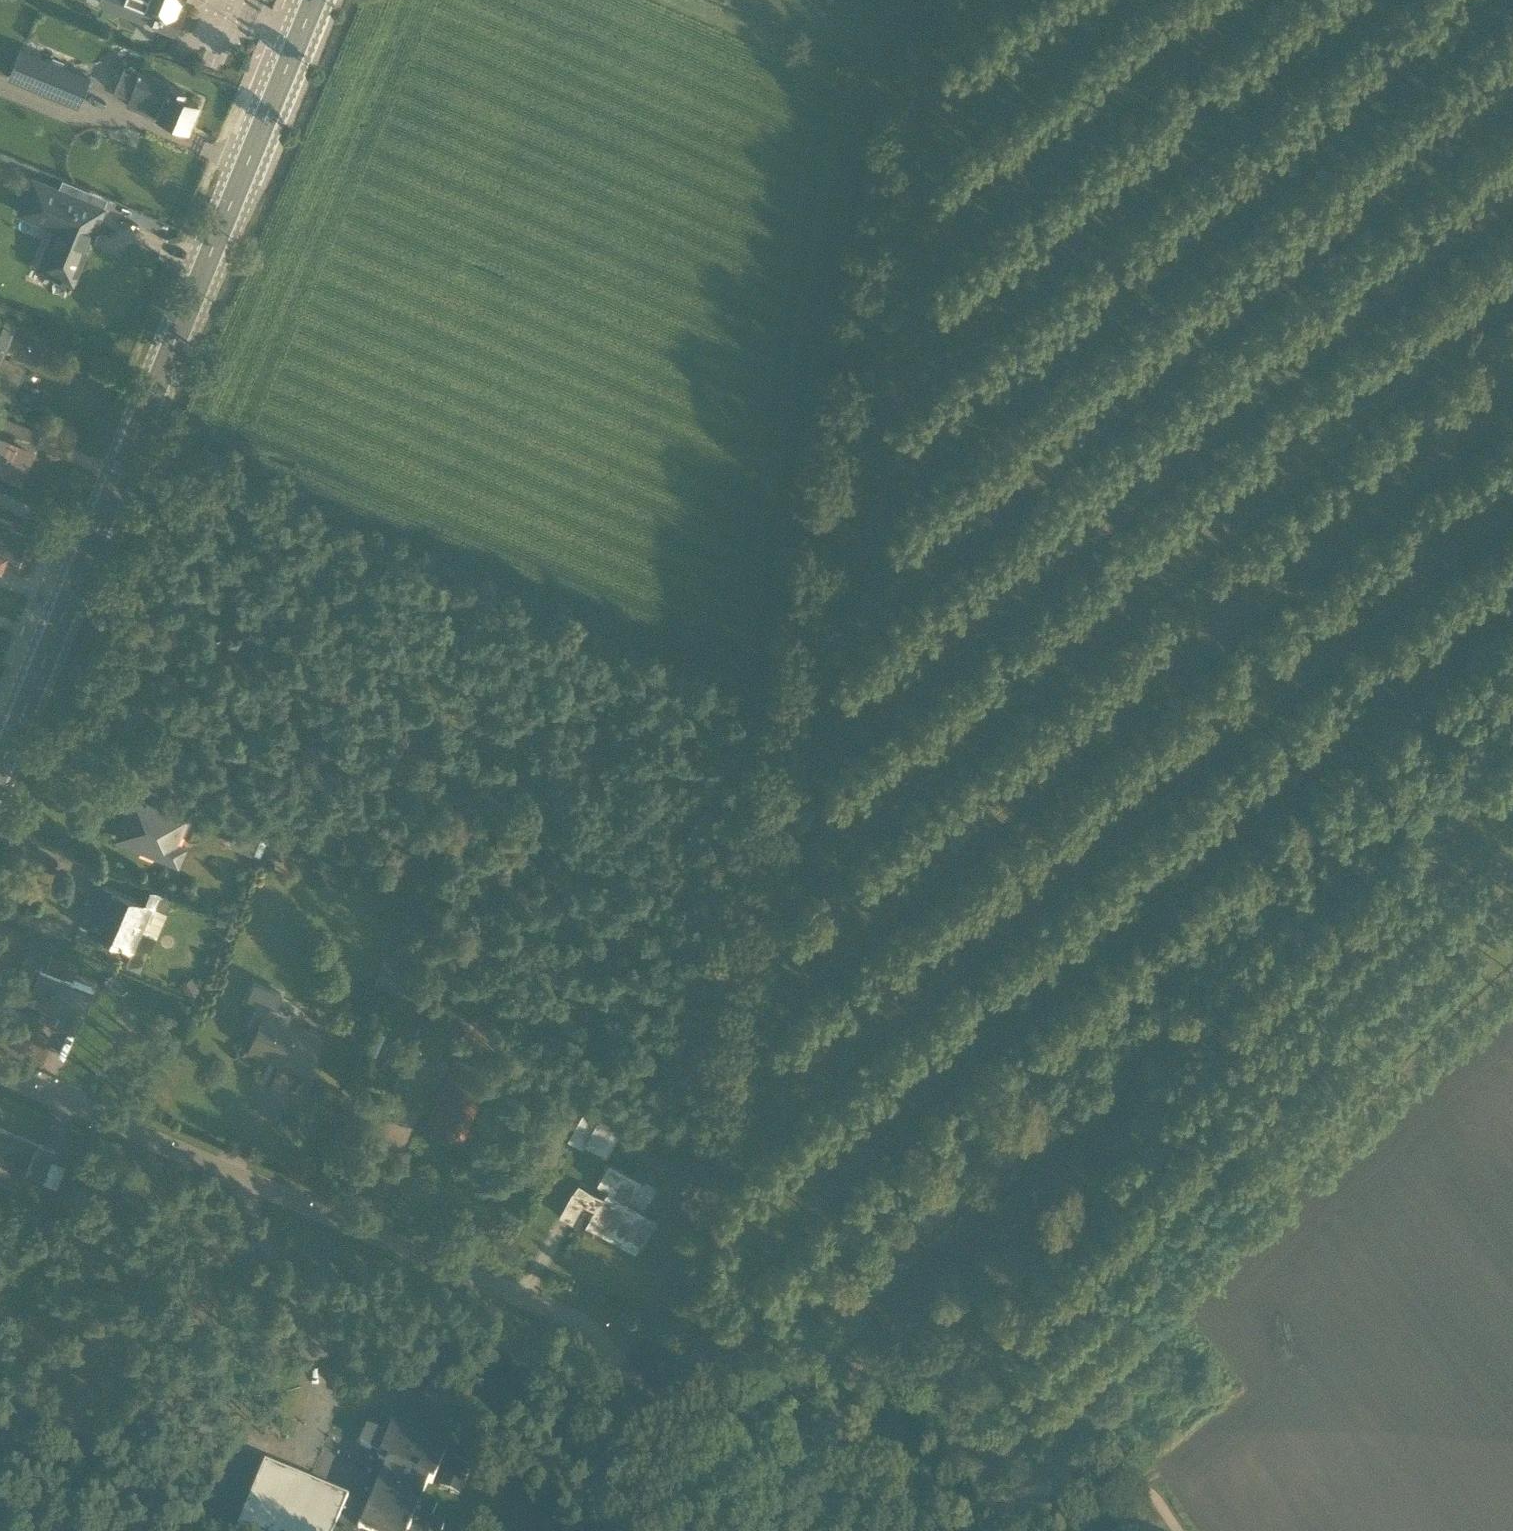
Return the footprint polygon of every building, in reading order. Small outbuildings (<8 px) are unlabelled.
[(153,21),(172,29),(174,25),(178,22),(180,15),(179,11),(181,7),(174,4),(176,0),(95,0),(143,19),(145,22),(147,23),(149,23),(152,23),(153,21)] [(97,39),(96,47),(119,52),(120,43),(97,39)] [(34,46),(19,82),(78,107),(87,83),(75,78),(80,65),(34,46)] [(125,102),(186,127),(197,100),(183,94),(186,88),(138,68),(137,69),(122,63),(112,88),(128,95),(125,102)] [(91,232),(101,206),(85,199),(90,188),(63,177),(58,188),(29,176),(14,211),(51,227),(36,265),(71,280),(87,242),(83,240),(87,231),(91,232)] [(4,318),(0,329),(0,400),(6,402),(24,360),(51,371),(63,342),(4,318)] [(0,410),(0,470),(18,478),(40,427),(0,410)] [(38,527),(10,515),(9,517),(0,514),(0,563),(21,570),(38,527)] [(186,816),(122,788),(115,804),(123,807),(110,835),(176,864),(185,844),(179,841),(182,833),(179,832),(186,816)] [(235,823),(227,842),(251,852),(252,850),(258,853),(264,838),(258,836),(259,832),(235,823)] [(85,928),(128,947),(122,960),(139,967),(172,893),(148,884),(141,897),(101,882),(95,898),(98,899),(85,928)] [(79,963),(46,951),(42,963),(74,976),(79,963)] [(91,983),(40,962),(39,964),(33,962),(19,997),(57,1013),(54,1021),(72,1028),(91,983)] [(246,993),(256,997),(247,1021),(255,1024),(247,1045),(249,1046),(250,1042),(279,1053),(277,1057),(305,1069),(320,1031),(294,1021),(297,1013),(274,1003),(280,989),(253,978),(246,993)] [(596,1114),(582,1107),(566,1136),(582,1144),(583,1141),(604,1152),(618,1125),(597,1113),(596,1114)] [(54,1151),(38,1144),(25,1176),(41,1182),(54,1151)] [(576,1181),(557,1216),(571,1224),(582,1204),(593,1210),(587,1223),(628,1245),(638,1227),(642,1229),(649,1215),(624,1201),(638,1176),(606,1159),(595,1179),(606,1185),(601,1195),(576,1181)] [(431,1486),(445,1453),(393,1430),(395,1423),(380,1418),(374,1432),(365,1430),(358,1446),(370,1454),(367,1459),(372,1462),(367,1472),(371,1475),(364,1491),(366,1493),(360,1507),(263,1468),(236,1530),(441,1530),(443,1526),(430,1520),(436,1505),(422,1498),(427,1484),(431,1486)] [(469,1471),(449,1462),(438,1489),(458,1497),(469,1471)]
